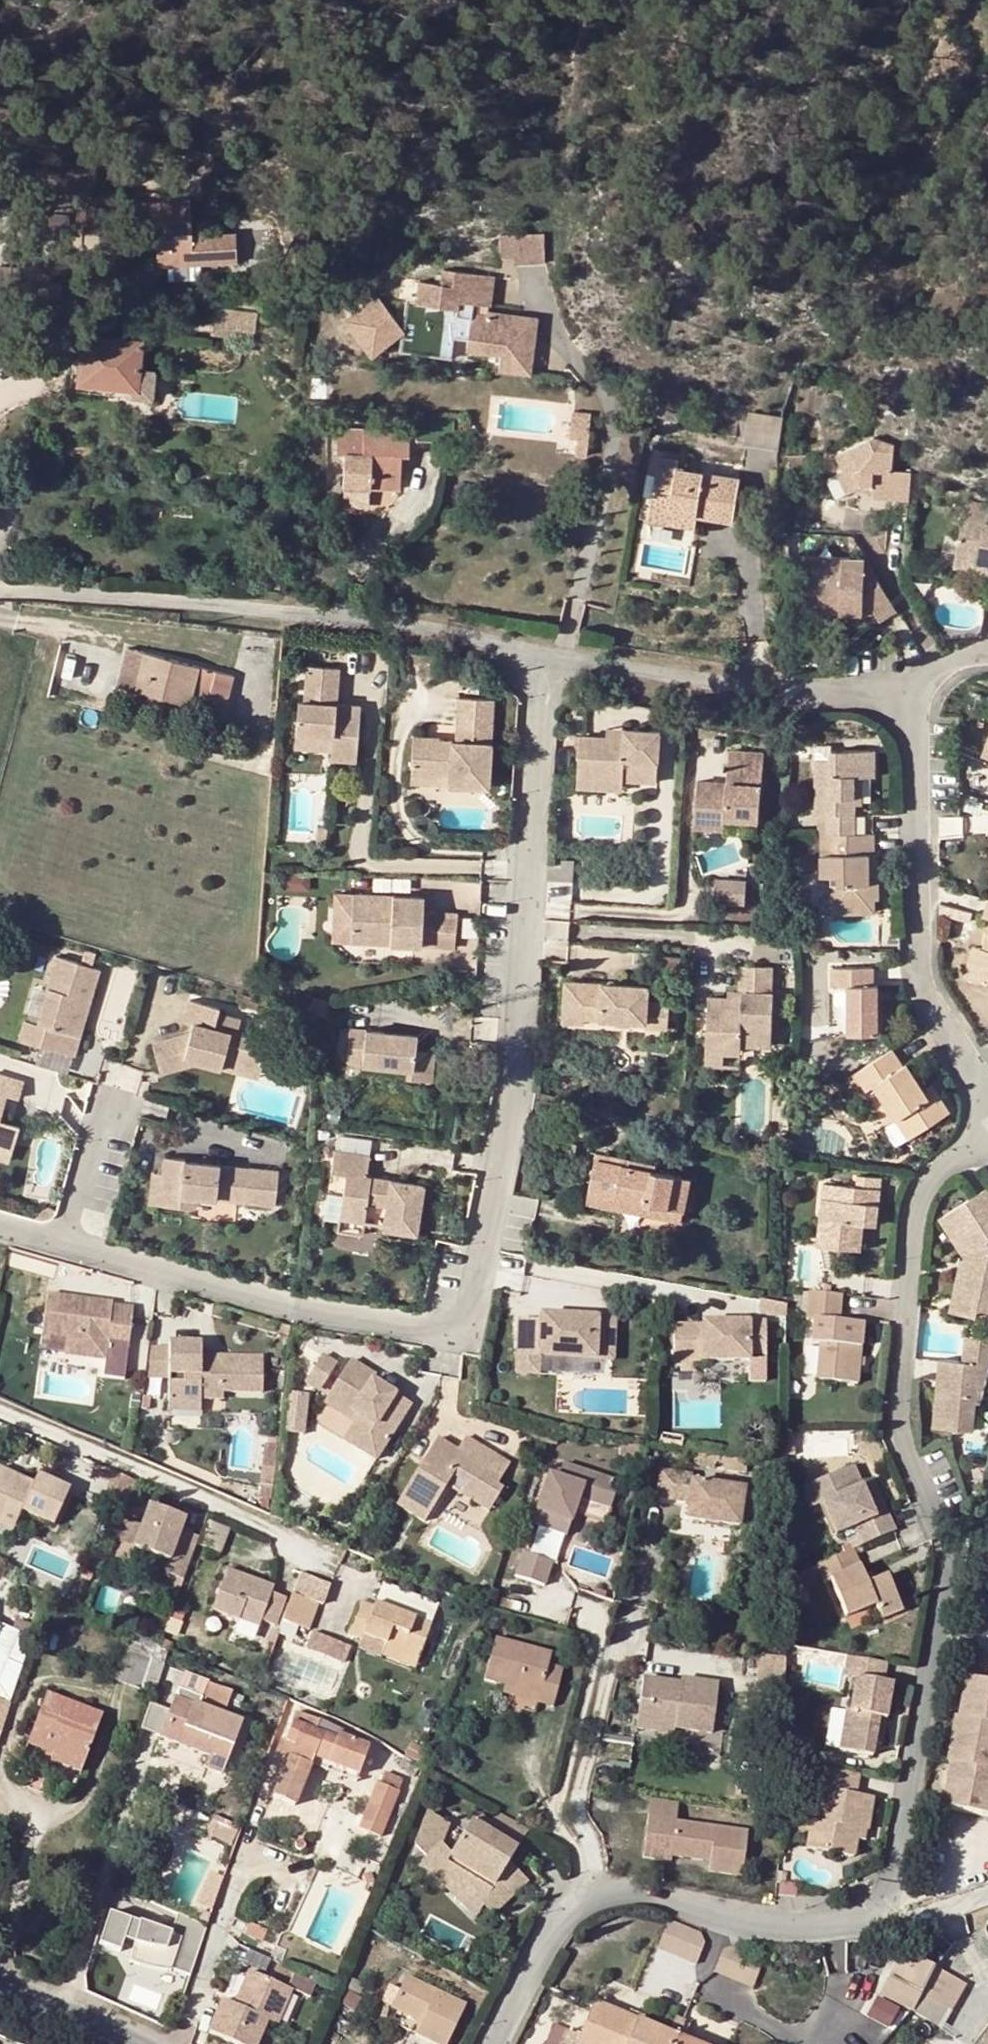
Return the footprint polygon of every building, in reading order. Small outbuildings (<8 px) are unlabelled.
[(139,203),(140,221),(140,240),(156,239),(157,249),(158,266),(219,262),(218,236),(192,237),(190,201),(139,203)] [(140,221),(105,223),(106,251),(157,249),(156,239),(140,240),(140,221)] [(513,257),(514,264),(545,263),(544,233),(500,235),(500,258),(513,257)] [(236,235),(218,236),(219,262),(237,261),(236,235)] [(395,320),(409,321),(406,353),(444,356),(446,336),(460,337),(459,344),(493,348),(492,363),(521,366),(522,349),(515,349),(517,331),(524,332),(525,317),(479,313),(470,312),(463,311),(464,302),(471,302),(480,303),(483,274),(433,269),(431,284),(409,282),(407,303),(396,303),(395,320)] [(394,329),(370,299),(340,323),(361,349),(368,350),(394,329)] [(32,301),(19,300),(19,312),(31,313),(32,301)] [(230,330),(233,309),(214,306),(210,335),(229,337),(230,330)] [(254,333),(257,312),(233,309),(230,330),(254,333)] [(138,369),(141,343),(135,342),(137,318),(91,312),(89,339),(80,338),(78,366),(88,366),(86,386),(129,390),(128,395),(152,398),(154,371),(138,369)] [(409,321),(395,320),(394,329),(392,352),(406,353),(409,321)] [(524,332),(517,331),(515,349),(522,349),(524,332)] [(459,344),(458,352),(480,354),(480,362),(492,363),(493,348),(459,344)] [(88,366),(78,366),(75,385),(86,386),(88,366)] [(593,406),(576,405),(574,433),(582,434),(592,434),(593,406)] [(746,444),(777,449),(780,421),(748,415),(746,444)] [(369,482),(399,483),(400,458),(407,457),(408,434),(335,431),(334,455),(342,455),(341,490),(369,490),(369,482)] [(592,434),(582,434),(581,449),(591,449),(592,434)] [(843,472),(909,487),(910,468),(890,467),(892,440),(875,438),(836,456),(843,472),(842,472),(843,472)] [(650,509),(698,517),(732,523),(739,481),(677,470),(678,461),(659,458),(650,509)] [(906,524),(909,487),(843,472),(842,472),(835,475),(846,495),(854,492),(858,488),(871,489),(870,494),(870,500),(886,501),(886,522),(906,524)] [(399,491),(399,483),(369,482),(369,490),(399,491)] [(965,521),(958,571),(979,574),(980,563),(987,564),(987,509),(967,506),(965,521)] [(696,530),(698,517),(650,509),(649,522),(696,530)] [(894,611),(862,561),(800,561),(801,604),(837,606),(838,615),(860,616),(860,623),(877,622),(894,611)] [(987,576),(987,564),(980,563),(979,574),(987,576)] [(837,606),(801,604),(801,615),(838,615),(837,606)] [(198,668),(126,649),(116,686),(187,706),(190,695),(198,668)] [(229,677),(198,668),(190,695),(222,704),(229,677)] [(336,670),(302,668),(297,734),(332,736),(331,751),(330,761),(354,763),(358,708),(334,706),(336,670)] [(410,776),(458,779),(458,787),(486,788),(490,742),(473,741),(474,728),(491,729),(493,699),(458,697),(455,741),(412,737),(410,776)] [(491,729),(474,728),(473,741),(490,742),(491,729)] [(618,732),(601,731),(600,739),(618,740),(618,732)] [(600,739),(580,738),(577,779),(622,782),(657,784),(660,735),(618,732),(618,740),(600,739)] [(297,734),(296,749),(331,751),(332,736),(297,734)] [(816,761),(830,761),(830,751),(830,745),(815,745),(815,761),(816,761)] [(827,814),(827,837),(854,837),(854,806),(853,796),(840,793),(846,772),(860,776),(871,777),(871,752),(830,751),(830,761),(816,761),(817,814),(827,814)] [(768,759),(735,759),(735,776),(768,776),(768,759)] [(840,793),(853,796),(852,777),(860,776),(846,772),(840,793)] [(458,779),(410,776),(409,783),(458,787),(458,779)] [(768,776),(735,776),(735,791),(768,791),(768,776)] [(860,777),(860,776),(852,777),(853,796),(861,798),(860,777)] [(622,782),(577,779),(576,789),(621,792),(622,782)] [(767,824),(768,791),(735,791),(706,791),(705,824),(767,824)] [(861,798),(853,796),(854,806),(861,806),(861,798)] [(316,827),(316,844),(326,844),(327,827),(316,827)] [(827,837),(822,837),(821,879),(831,878),(831,905),(847,905),(846,914),(874,914),(874,887),(869,886),(869,858),(875,858),(874,837),(854,837),(827,837)] [(571,864),(547,862),(546,884),(570,885),(571,864)] [(747,881),(716,879),(714,899),(746,902),(747,881)] [(795,892),(795,905),(813,905),(813,892),(795,892)] [(424,913),(425,899),(333,894),(330,941),(456,948),(458,914),(424,913)] [(847,905),(831,905),(831,915),(846,914),(847,905)] [(984,952),(975,983),(987,987),(987,938),(984,952)] [(975,983),(984,952),(975,949),(966,981),(975,983)] [(708,990),(704,1044),(722,1045),(739,1046),(739,1038),(769,1040),(773,988),(770,988),(772,961),(743,958),(741,992),(708,990)] [(98,972),(54,960),(45,992),(47,993),(38,1027),(24,1024),(19,1044),(75,1058),(98,972)] [(872,967),(832,968),(833,986),(849,985),(851,1035),(882,1033),(879,985),(873,986),(872,967)] [(599,1010),(599,1022),(644,1026),(643,1031),(666,1033),(668,1007),(646,1005),(647,990),(563,984),(561,1025),(583,1027),(583,1021),(584,1009),(599,1010)] [(837,1031),(847,1030),(845,988),(835,988),(837,1031)] [(214,1053),(262,1066),(268,1044),(237,1035),(241,1020),(218,1014),(219,1009),(190,1001),(184,1022),(194,1024),(192,1031),(153,1042),(161,1070),(186,1063),(184,1056),(193,1054),(213,1059),(214,1053)] [(584,1009),(583,1021),(599,1022),(599,1010),(584,1009)] [(335,1027),(332,1060),(342,1061),(346,1029),(335,1027)] [(413,1036),(346,1029),(342,1061),(360,1063),(404,1068),(403,1078),(427,1081),(431,1053),(411,1051),(413,1036)] [(722,1045),(704,1044),(703,1056),(721,1058),(722,1045)] [(879,1087),(898,1115),(943,1121),(955,1113),(943,1094),(936,1098),(912,1063),(908,1066),(896,1047),(857,1073),(864,1083),(870,1092),(879,1087)] [(214,1053),(213,1059),(261,1072),(262,1066),(214,1053)] [(342,1061),(341,1078),(358,1078),(360,1063),(342,1061)] [(857,1073),(848,1079),(855,1088),(864,1083),(857,1073)] [(0,1079),(0,1120),(7,1098),(19,1101),(24,1086),(0,1079)] [(943,1121),(898,1115),(914,1140),(943,1121)] [(12,1151),(19,1129),(0,1123),(0,1147),(12,1151)] [(0,1147),(0,1161),(9,1164),(12,1151),(0,1147)] [(332,1150),(329,1173),(343,1175),(337,1218),(361,1222),(364,1203),(384,1206),(381,1229),(414,1234),(422,1185),(364,1176),(367,1156),(332,1150)] [(162,1156),(161,1172),(159,1188),(149,1187),(148,1203),(195,1208),(196,1197),(275,1205),(279,1170),(183,1161),(183,1158),(162,1156)] [(585,1202),(599,1205),(601,1195),(683,1212),(691,1180),(649,1171),(642,1169),(643,1162),(629,1159),(627,1167),(594,1160),(585,1202)] [(642,1169),(649,1171),(650,1164),(643,1162),(642,1169)] [(151,1171),(149,1187),(159,1188),(161,1172),(151,1171)] [(824,1185),(820,1221),(828,1222),(826,1243),(839,1245),(837,1252),(859,1255),(862,1226),(877,1228),(881,1192),(824,1185)] [(975,1196),(942,1218),(964,1250),(971,1261),(964,1295),(974,1297),(972,1308),(980,1310),(987,1311),(987,1188),(975,1196)] [(601,1195),(599,1205),(617,1209),(681,1222),(683,1212),(601,1195)] [(36,1210),(34,1221),(42,1223),(47,1222),(51,1221),(54,1218),(56,1214),(57,1211),(49,1206),(36,1210)] [(681,1222),(617,1209),(612,1234),(676,1248),(681,1222)] [(828,1222),(820,1221),(817,1250),(837,1252),(839,1245),(826,1243),(828,1222)] [(971,1261),(964,1250),(950,1311),(979,1316),(980,1310),(972,1308),(974,1297),(964,1295),(971,1261)] [(841,1295),(809,1292),(807,1320),(813,1320),(811,1342),(819,1344),(817,1380),(858,1382),(863,1324),(839,1322),(841,1295)] [(46,1296),(42,1330),(76,1334),(73,1358),(105,1362),(107,1341),(128,1343),(132,1309),(111,1306),(111,1304),(46,1296)] [(758,1302),(757,1320),(786,1320),(786,1307),(758,1302)] [(539,1325),(518,1324),(515,1377),(536,1377),(537,1360),(593,1362),(595,1321),(539,1318),(539,1325)] [(613,1322),(595,1321),(593,1362),(611,1363),(613,1322)] [(762,1363),(764,1330),(700,1327),(700,1330),(672,1328),(670,1364),(695,1366),(745,1368),(745,1362),(762,1363)] [(76,1334),(42,1330),(41,1338),(66,1340),(64,1358),(73,1358),(76,1334)] [(979,1338),(970,1337),(967,1366),(975,1367),(979,1338)] [(987,1376),(987,1339),(979,1338),(975,1367),(967,1366),(951,1364),(948,1386),(939,1384),(938,1393),(947,1394),(944,1421),(952,1422),(950,1431),(973,1435),(977,1407),(981,1408),(987,1376)] [(199,1347),(168,1343),(161,1403),(192,1407),(214,1410),(215,1402),(254,1407),(258,1372),(197,1364),(199,1347)] [(333,1365),(319,1355),(302,1382),(316,1391),(333,1365)] [(347,1360),(325,1396),(363,1421),(346,1444),(370,1459),(400,1413),(394,1409),(399,1401),(368,1380),(371,1376),(347,1360)] [(948,1386),(951,1364),(942,1363),(939,1384),(948,1386)] [(670,1364),(670,1374),(695,1375),(695,1366),(670,1364)] [(947,1394),(938,1393),(933,1429),(950,1431),(952,1422),(944,1421),(947,1394)] [(363,1421),(325,1396),(320,1403),(351,1422),(340,1440),(346,1444),(363,1421)] [(406,1405),(399,1401),(394,1409),(400,1413),(406,1405)] [(191,1419),(192,1407),(161,1403),(159,1416),(191,1419)] [(557,1435),(540,1432),(539,1443),(556,1446),(557,1435)] [(440,1487),(447,1476),(474,1494),(470,1500),(484,1509),(496,1492),(490,1488),(504,1466),(460,1438),(452,1452),(441,1445),(437,1452),(427,1446),(389,1505),(417,1522),(440,1487)] [(274,1445),(259,1443),(252,1498),(267,1500),(274,1445)] [(701,1456),(699,1470),(745,1477),(747,1463),(701,1456)] [(546,1474),(535,1513),(531,1526),(566,1537),(574,1512),(578,1499),(608,1509),(610,1509),(618,1482),(562,1463),(558,1477),(546,1474)] [(853,1528),(860,1546),(893,1532),(885,1513),(873,1518),(861,1491),(851,1468),(812,1486),(821,1507),(834,1536),(853,1528)] [(21,1514),(35,1520),(40,1512),(55,1520),(67,1491),(36,1477),(32,1486),(0,1473),(0,1524),(7,1508),(21,1514)] [(447,1476),(440,1487),(481,1514),(484,1509),(470,1500),(474,1494),(447,1476)] [(746,1493),(693,1484),(687,1522),(740,1530),(746,1493)] [(821,1507),(812,1486),(804,1490),(807,1514),(821,1507)] [(873,1486),(861,1491),(873,1518),(885,1513),(873,1486)] [(578,1499),(574,1512),(604,1522),(608,1509),(578,1499)] [(177,1578),(183,1580),(198,1536),(180,1529),(184,1517),(149,1505),(141,1526),(121,1519),(113,1541),(134,1548),(167,1560),(163,1572),(177,1578)] [(21,1514),(7,1508),(0,1524),(0,1529),(11,1534),(21,1514)] [(40,1512),(35,1520),(51,1527),(55,1520),(40,1512)] [(530,1532),(523,1554),(531,1556),(537,1535),(530,1532)] [(849,1551),(813,1567),(823,1585),(829,1582),(846,1618),(871,1607),(878,1622),(900,1612),(890,1592),(884,1577),(866,1585),(849,1551)] [(521,1553),(513,1576),(545,1586),(553,1563),(531,1556),(523,1554),(521,1553)] [(271,1590),(225,1572),(210,1612),(256,1630),(258,1624),(272,1630),(283,1601),(269,1595),(271,1590)] [(183,1580),(177,1578),(173,1592),(178,1594),(183,1580)] [(315,1608),(289,1597),(280,1623),(305,1634),(315,1608)] [(348,1633),(362,1639),(365,1633),(386,1643),(384,1649),(418,1663),(434,1627),(378,1603),(376,1607),(362,1601),(348,1633)] [(8,1705),(31,1636),(0,1624),(0,1701),(8,1705)] [(344,1642),(309,1627),(302,1644),(336,1659),(344,1642)] [(365,1633),(362,1639),(384,1649),(386,1643),(365,1633)] [(481,1680),(500,1685),(537,1695),(535,1703),(549,1707),(560,1668),(545,1664),(548,1653),(492,1639),(481,1680)] [(418,1663),(384,1649),(380,1656),(415,1671),(418,1663)] [(149,1659),(121,1650),(112,1680),(139,1688),(149,1659)] [(150,1654),(149,1659),(139,1688),(152,1692),(163,1658),(150,1654)] [(783,1693),(784,1661),(779,1660),(762,1657),(758,1689),(783,1693)] [(888,1665),(847,1658),(844,1677),(856,1679),(850,1711),(847,1710),(840,1752),(874,1757),(875,1747),(882,1748),(885,1728),(879,1727),(880,1720),(886,1721),(893,1685),(884,1683),(888,1665)] [(973,1678),(965,1718),(961,1717),(953,1763),(956,1764),(948,1807),(987,1814),(987,1680),(973,1678)] [(642,1679),(635,1729),(674,1734),(673,1729),(712,1734),(718,1684),(680,1679),(679,1683),(642,1679)] [(197,1706),(174,1698),(160,1737),(209,1754),(205,1767),(220,1773),(239,1723),(221,1716),(225,1708),(230,1693),(206,1684),(197,1706)] [(537,1695),(500,1685),(499,1693),(535,1703),(537,1695)] [(230,1693),(225,1708),(236,1713),(242,1698),(230,1693)] [(100,1715),(46,1694),(26,1745),(51,1755),(48,1762),(78,1773),(100,1715)] [(3,1717),(8,1705),(0,1701),(0,1716),(3,1717)] [(293,1745),(272,1797),(294,1805),(310,1765),(312,1757),(314,1753),(328,1758),(326,1763),(357,1775),(367,1748),(337,1736),(339,1731),(294,1713),(283,1741),(293,1745)] [(312,1757),(326,1763),(328,1758),(314,1753),(312,1757)] [(312,1757),(310,1765),(354,1782),(357,1775),(326,1763),(312,1757)] [(860,1777),(822,1770),(818,1791),(828,1793),(823,1826),(814,1824),(809,1853),(855,1860),(858,1841),(859,1831),(870,1832),(875,1800),(857,1796),(860,1777)] [(378,1786),(359,1830),(375,1837),(394,1793),(378,1786)] [(676,1805),(646,1801),(644,1814),(674,1817),(676,1805)] [(425,1813),(412,1846),(425,1858),(419,1864),(450,1896),(456,1890),(482,1907),(493,1914),(526,1881),(507,1862),(526,1834),(495,1814),(489,1823),(475,1814),(450,1854),(440,1844),(448,1826),(425,1813)] [(673,1823),(674,1817),(644,1814),(639,1859),(705,1868),(704,1873),(738,1878),(743,1833),(673,1823)] [(215,1815),(206,1835),(231,1846),(239,1827),(215,1815)] [(868,1843),(870,1832),(859,1831),(858,1841),(868,1843)] [(294,1840),(298,1838),(281,1832),(277,1842),(292,1849),(293,1849),(292,1847),(292,1845),(292,1843),(294,1840)] [(300,1840),(298,1838),(294,1840),(292,1843),(292,1845),(292,1847),(293,1849),(294,1849),(296,1850),(299,1851),(302,1849),(303,1847),(303,1845),(302,1842),(300,1840)] [(209,1871),(194,1903),(211,1911),(222,1878),(209,1871)] [(776,1873),(776,1881),(786,1882),(786,1873),(776,1873)] [(776,1881),(775,1898),(794,1898),(794,1882),(786,1882),(776,1881)] [(456,1890),(450,1896),(474,1920),(482,1907),(456,1890)] [(166,1976),(187,1986),(207,1927),(177,1913),(170,1932),(108,1913),(97,1944),(119,1952),(123,1939),(133,1943),(127,1961),(149,1972),(166,1978),(166,1976)] [(700,1933),(668,1919),(656,1949),(694,1965),(704,1942),(700,1933)] [(732,1946),(722,1949),(713,1973),(751,1989),(764,1959),(732,1946)] [(932,1968),(902,1952),(889,1978),(919,1995),(932,1968)] [(964,1985),(932,1968),(919,1995),(910,2013),(941,2027),(964,1985)] [(207,2033),(232,2043),(257,2043),(266,2022),(275,2026),(291,1990),(248,1971),(234,2006),(222,2000),(207,2033)] [(880,1996),(910,2013),(919,1995),(889,1978),(880,1996)] [(407,1979),(401,1991),(390,1985),(381,2003),(393,2008),(387,2020),(408,2030),(411,2023),(417,2026),(413,2035),(433,2043),(445,2043),(463,2006),(407,1979)] [(348,1991),(340,2005),(354,2012),(361,1998),(348,1991)] [(678,2040),(592,2003),(579,2034),(553,2024),(545,2043),(676,2043),(678,2040)]
